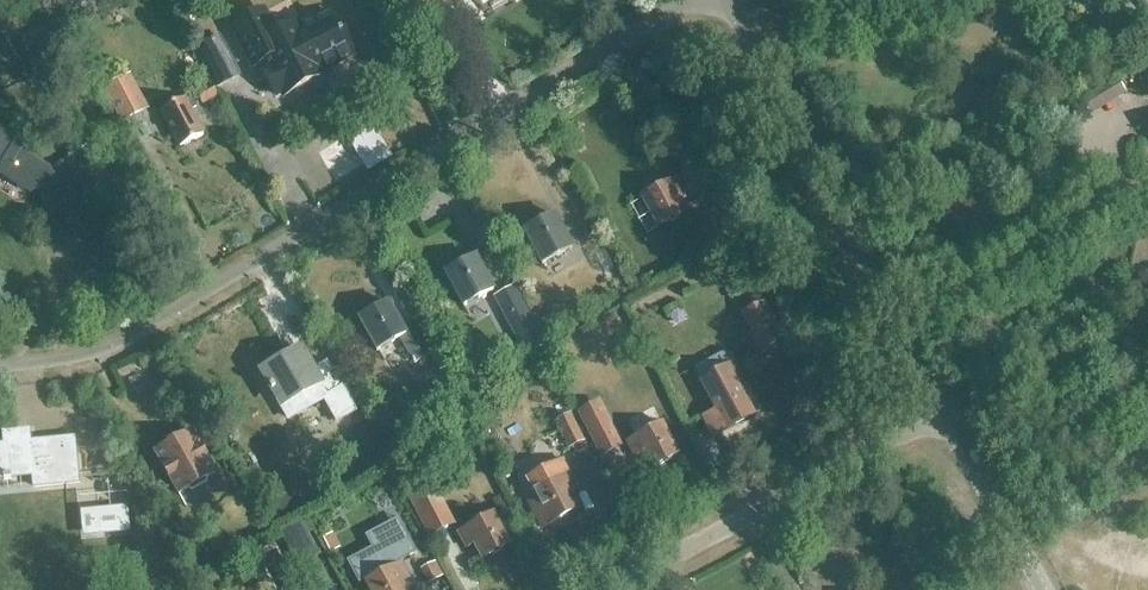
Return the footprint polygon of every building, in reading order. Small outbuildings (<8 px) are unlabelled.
[(1147,21),(1147,20),(1147,0),(1134,0),(1147,21)] [(301,19),(278,31),(265,6),(229,25),(253,70),(264,65),(265,68),(260,71),(275,100),(281,98),(282,101),(329,76),(327,73),(358,57),(333,9),(303,24),(301,19)] [(196,51),(216,89),(232,80),(231,79),(241,74),(222,37),(196,51)] [(1076,92),(1091,116),(1127,94),(1112,70),(1076,92)] [(131,77),(106,90),(122,121),(147,108),(131,77)] [(196,94),(202,105),(217,97),(211,85),(196,94)] [(161,112),(181,149),(203,137),(190,112),(196,108),(190,97),(161,112)] [(50,173),(49,171),(15,150),(18,144),(0,132),(0,168),(2,169),(1,170),(35,191),(37,190),(52,218),(79,204),(69,185),(91,173),(82,156),(50,173)] [(676,180),(642,198),(659,230),(686,216),(678,200),(684,197),(676,180)] [(699,229),(712,254),(738,240),(725,215),(699,229)] [(525,233),(543,267),(572,252),(554,218),(525,233)] [(446,275),(464,309),(493,293),(475,260),(446,275)] [(504,292),(495,297),(504,314),(513,309),(521,305),(512,288),(504,292)] [(765,304),(742,316),(761,351),(783,339),(765,304)] [(415,323),(401,330),(388,306),(359,322),(376,353),(400,341),(414,365),(433,354),(415,323)] [(534,331),(518,339),(526,356),(543,348),(534,331)] [(282,363),(262,374),(288,418),(323,399),(336,421),(355,410),(327,361),(313,369),(305,355),(284,367),(282,363)] [(731,366),(701,382),(716,411),(703,419),(713,437),(753,416),(745,401),(748,399),(731,366)] [(580,414),(602,457),(619,448),(597,405),(580,414)] [(554,422),(587,485),(601,478),(583,443),(586,441),(571,413),(554,422)] [(652,471),(678,457),(661,425),(628,443),(636,459),(644,455),(652,471)] [(154,452),(179,496),(218,474),(193,429),(154,452)] [(0,448),(0,480),(34,476),(35,489),(78,484),(73,441),(20,446),(19,435),(3,436),(4,447),(0,448)] [(526,497),(543,529),(578,510),(570,495),(577,491),(562,462),(529,480),(536,492),(526,497)] [(401,485),(430,539),(457,525),(428,471),(401,485)] [(128,507),(81,512),(83,537),(131,533),(128,507)] [(484,561),(510,547),(493,515),(460,532),(468,548),(475,544),(484,561)] [(284,541),(297,565),(318,554),(305,529),(284,541)] [(371,589),(405,589),(401,584),(408,580),(400,564),(366,582),(371,589)]
